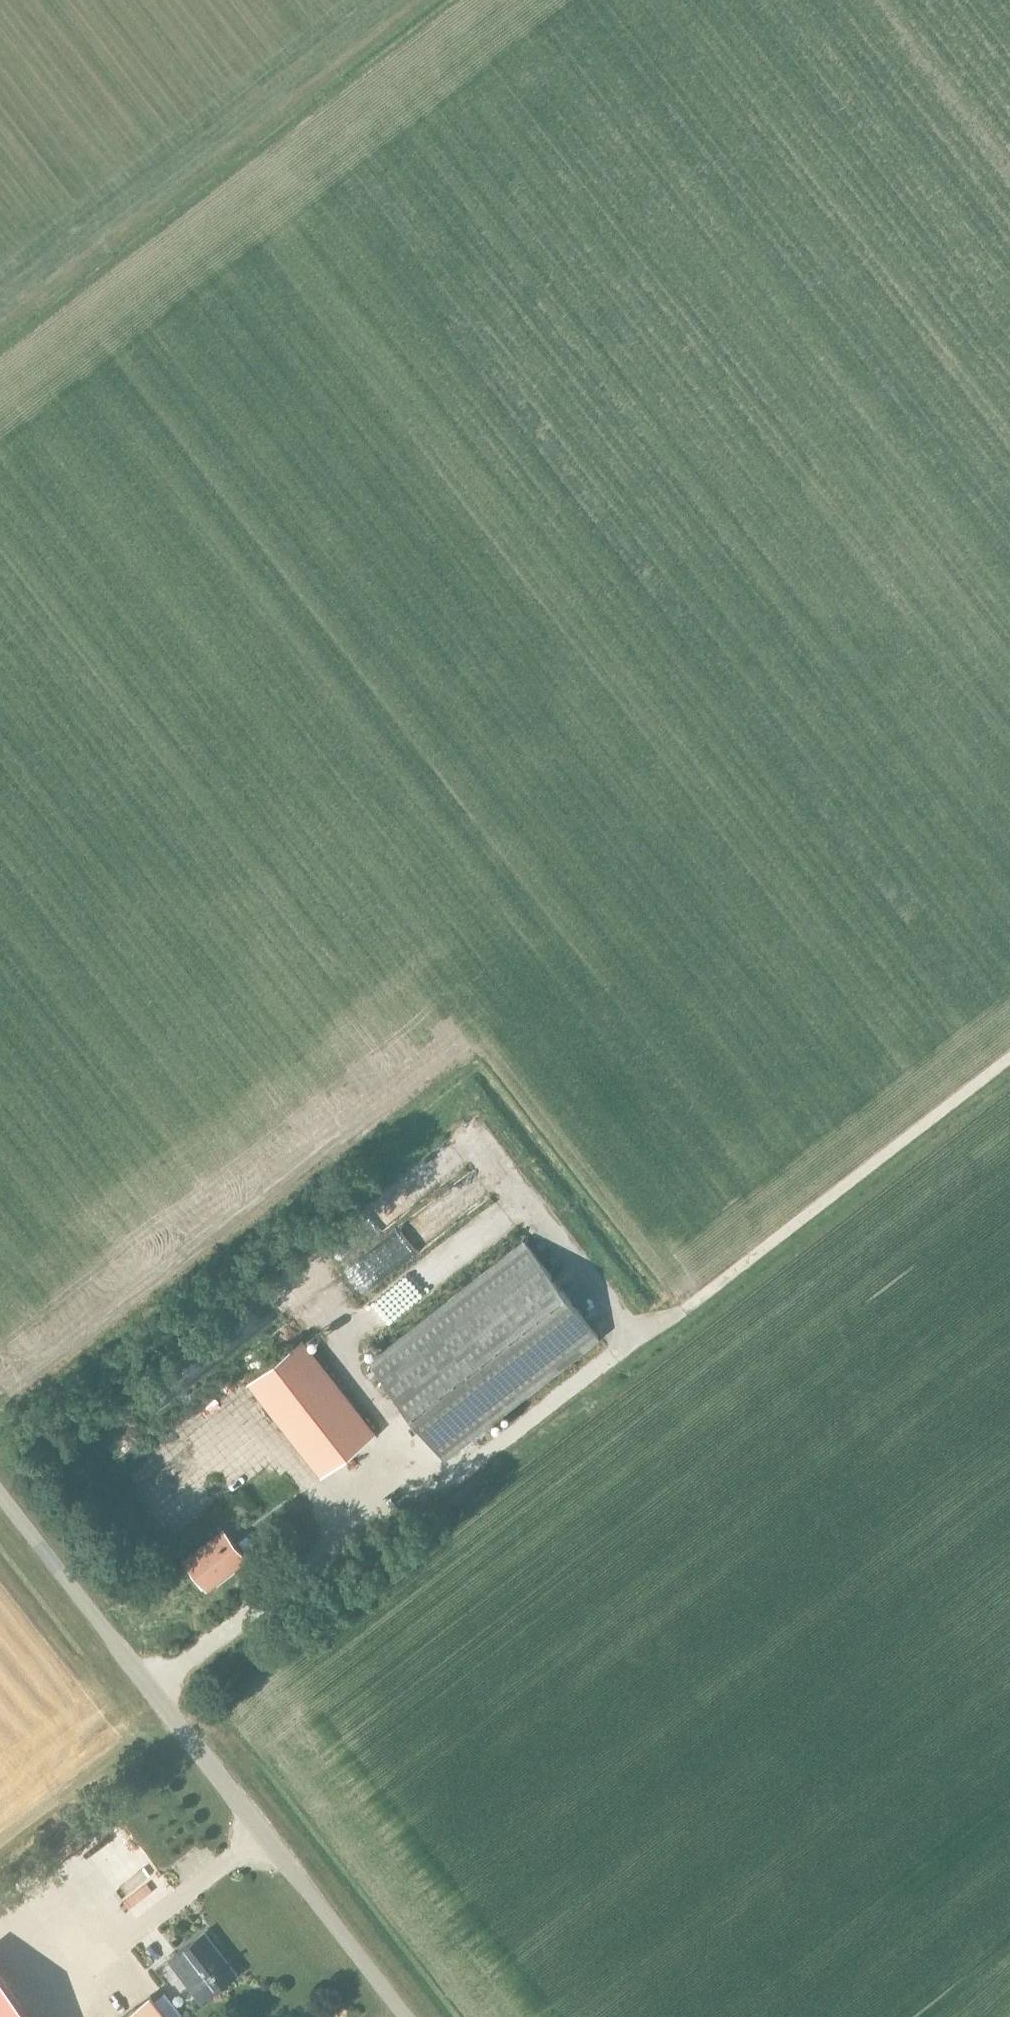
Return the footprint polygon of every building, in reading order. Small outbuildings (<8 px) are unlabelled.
[(406,1223),(468,1168),(453,1151),(402,1196),(404,1198),(393,1208),(406,1223)] [(525,1242),(370,1363),(444,1457),(599,1336),(525,1242)] [(320,1476),(374,1433),(302,1341),(248,1383),(320,1476)] [(178,1565),(200,1593),(260,1546),(248,1531),(236,1541),(225,1528),(178,1565)] [(209,1995),(237,1974),(205,1932),(177,1953),(209,1995)] [(0,1977),(0,2016),(30,2016),(0,1977)] [(123,2016),(166,2016),(150,1996),(123,2016)]
